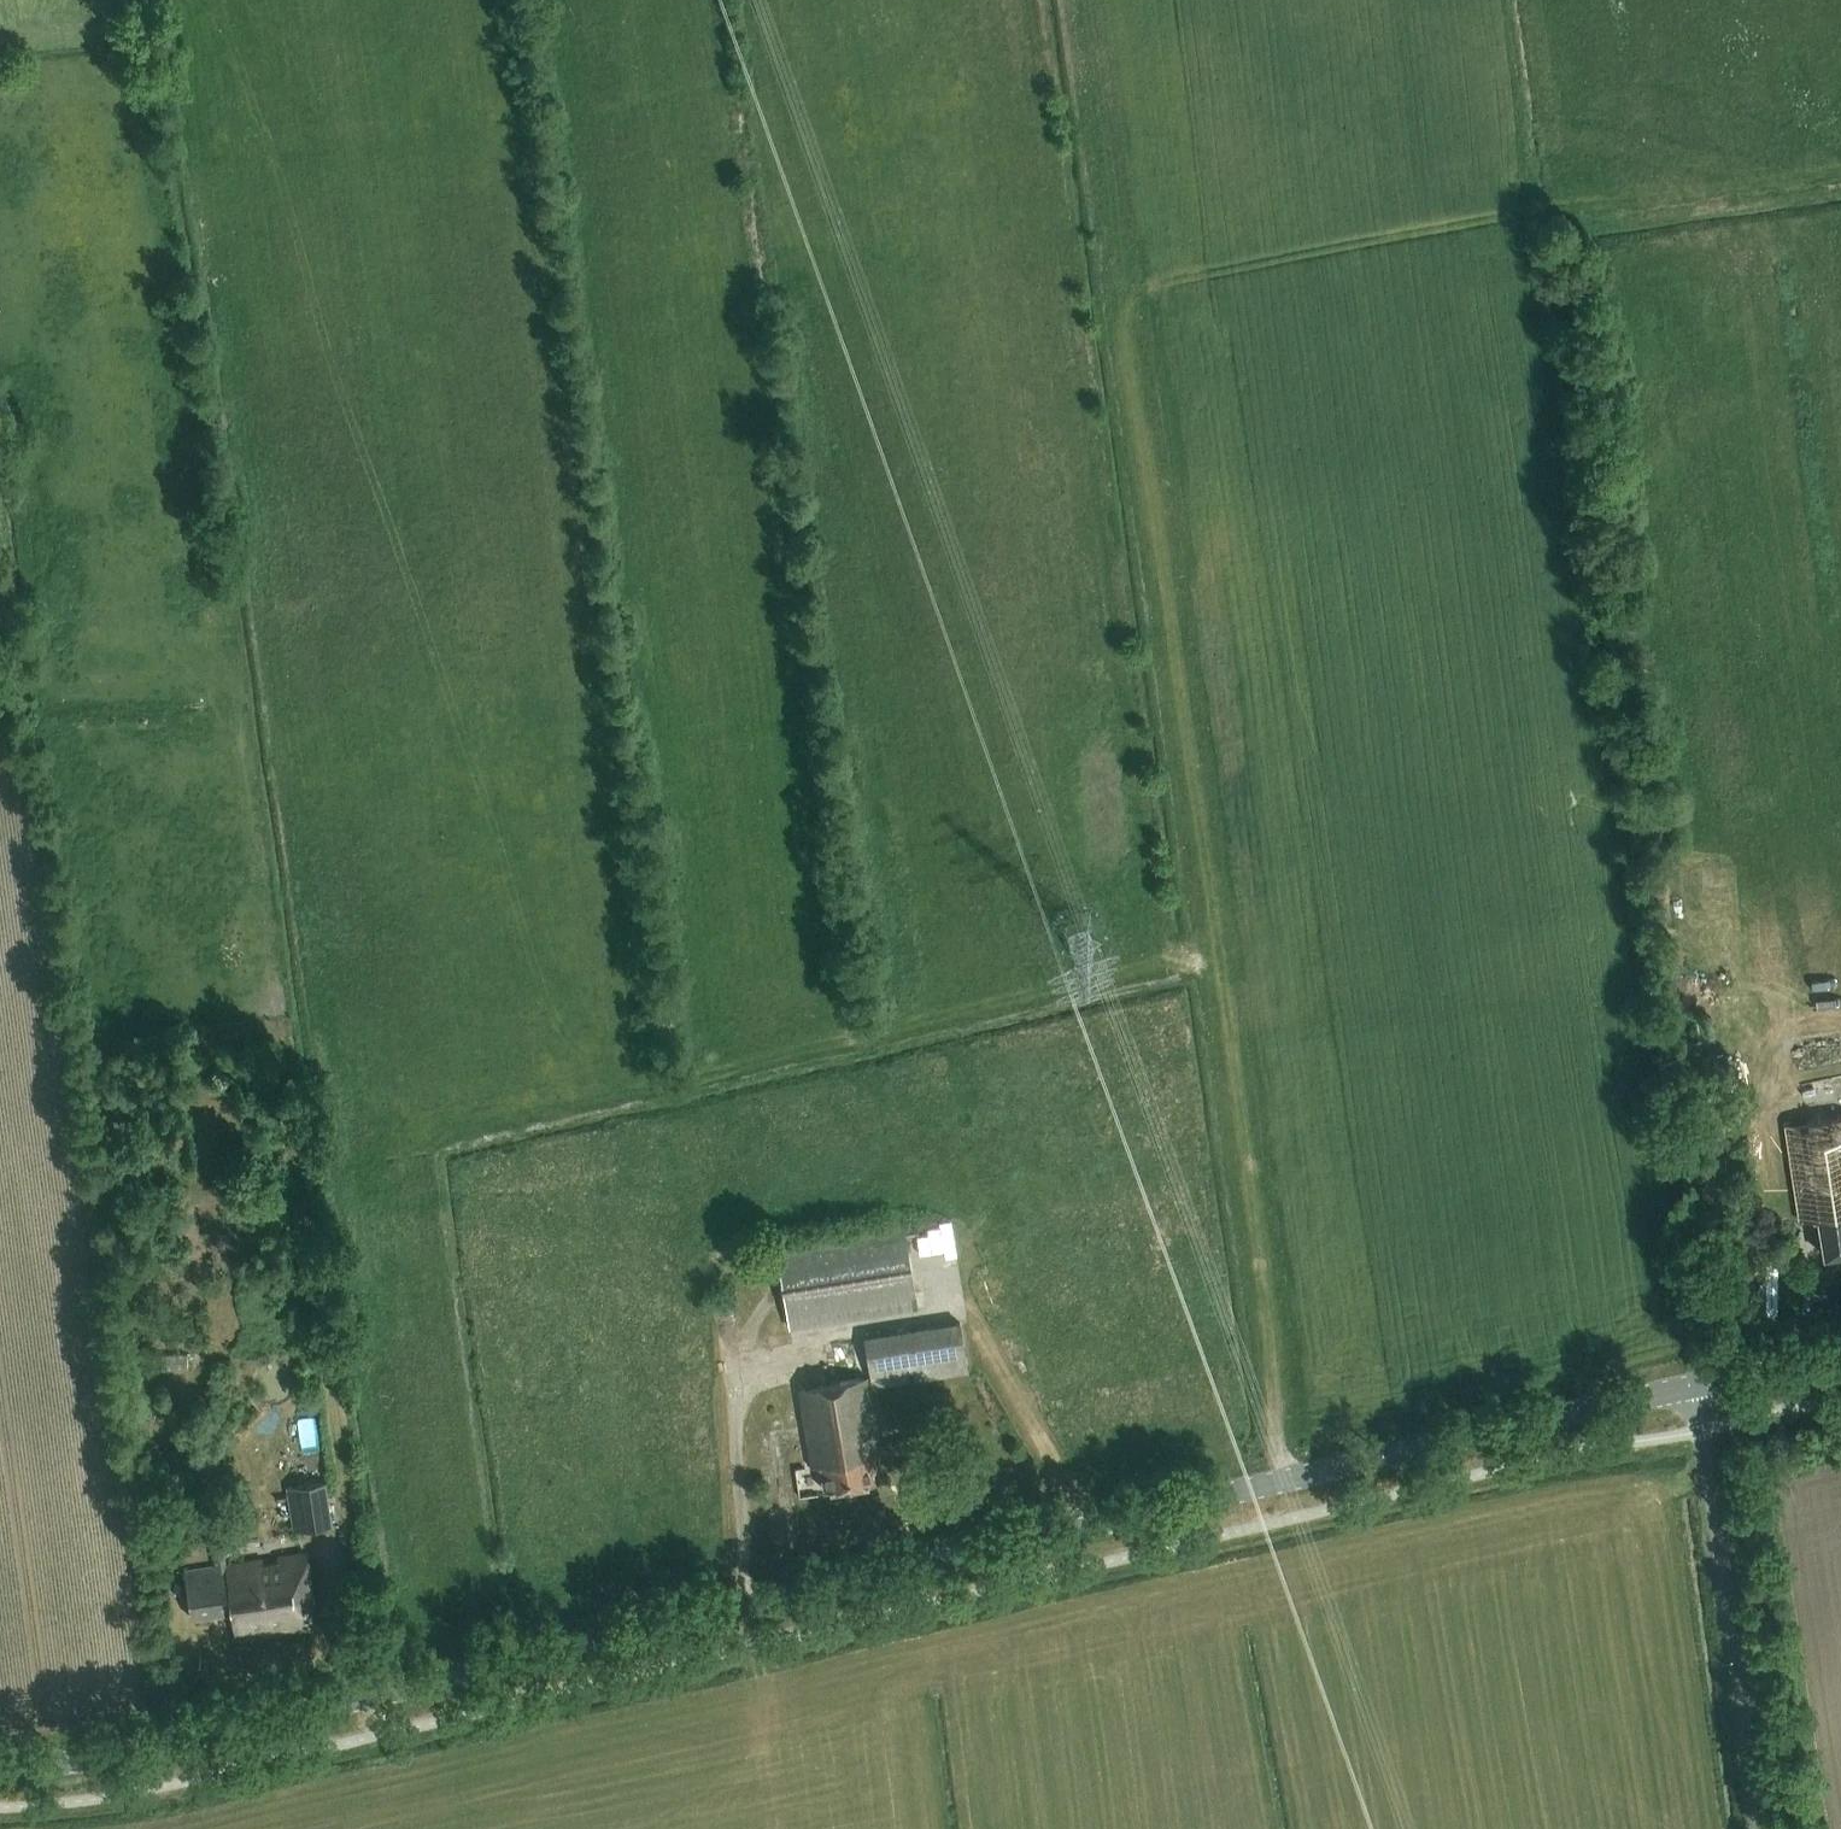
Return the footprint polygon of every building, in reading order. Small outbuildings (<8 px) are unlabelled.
[(1698,1103),(1732,1096),(1728,1075),(1694,1081),(1698,1103)] [(1840,1254),(1840,1116),(1784,1125),(1799,1221),(1819,1218),(1825,1256),(1840,1254)] [(906,1228),(905,1224),(777,1244),(790,1328),(918,1308),(907,1237),(916,1235),(915,1227),(906,1228)] [(871,1377),(868,1377),(800,1388),(812,1467),(820,1465),(824,1490),(875,1482),(873,1471),(882,1469),(880,1457),(915,1452),(913,1438),(879,1443),(870,1388),(969,1372),(961,1319),(864,1334),(871,1377)] [(332,1524),(326,1479),(288,1484),(294,1529),(332,1524)] [(306,1553),(227,1566),(226,1555),(227,1555),(225,1538),(211,1540),(209,1541),(211,1558),(213,1558),(215,1568),(185,1572),(193,1618),(232,1611),(237,1638),(317,1625),(306,1553)]
